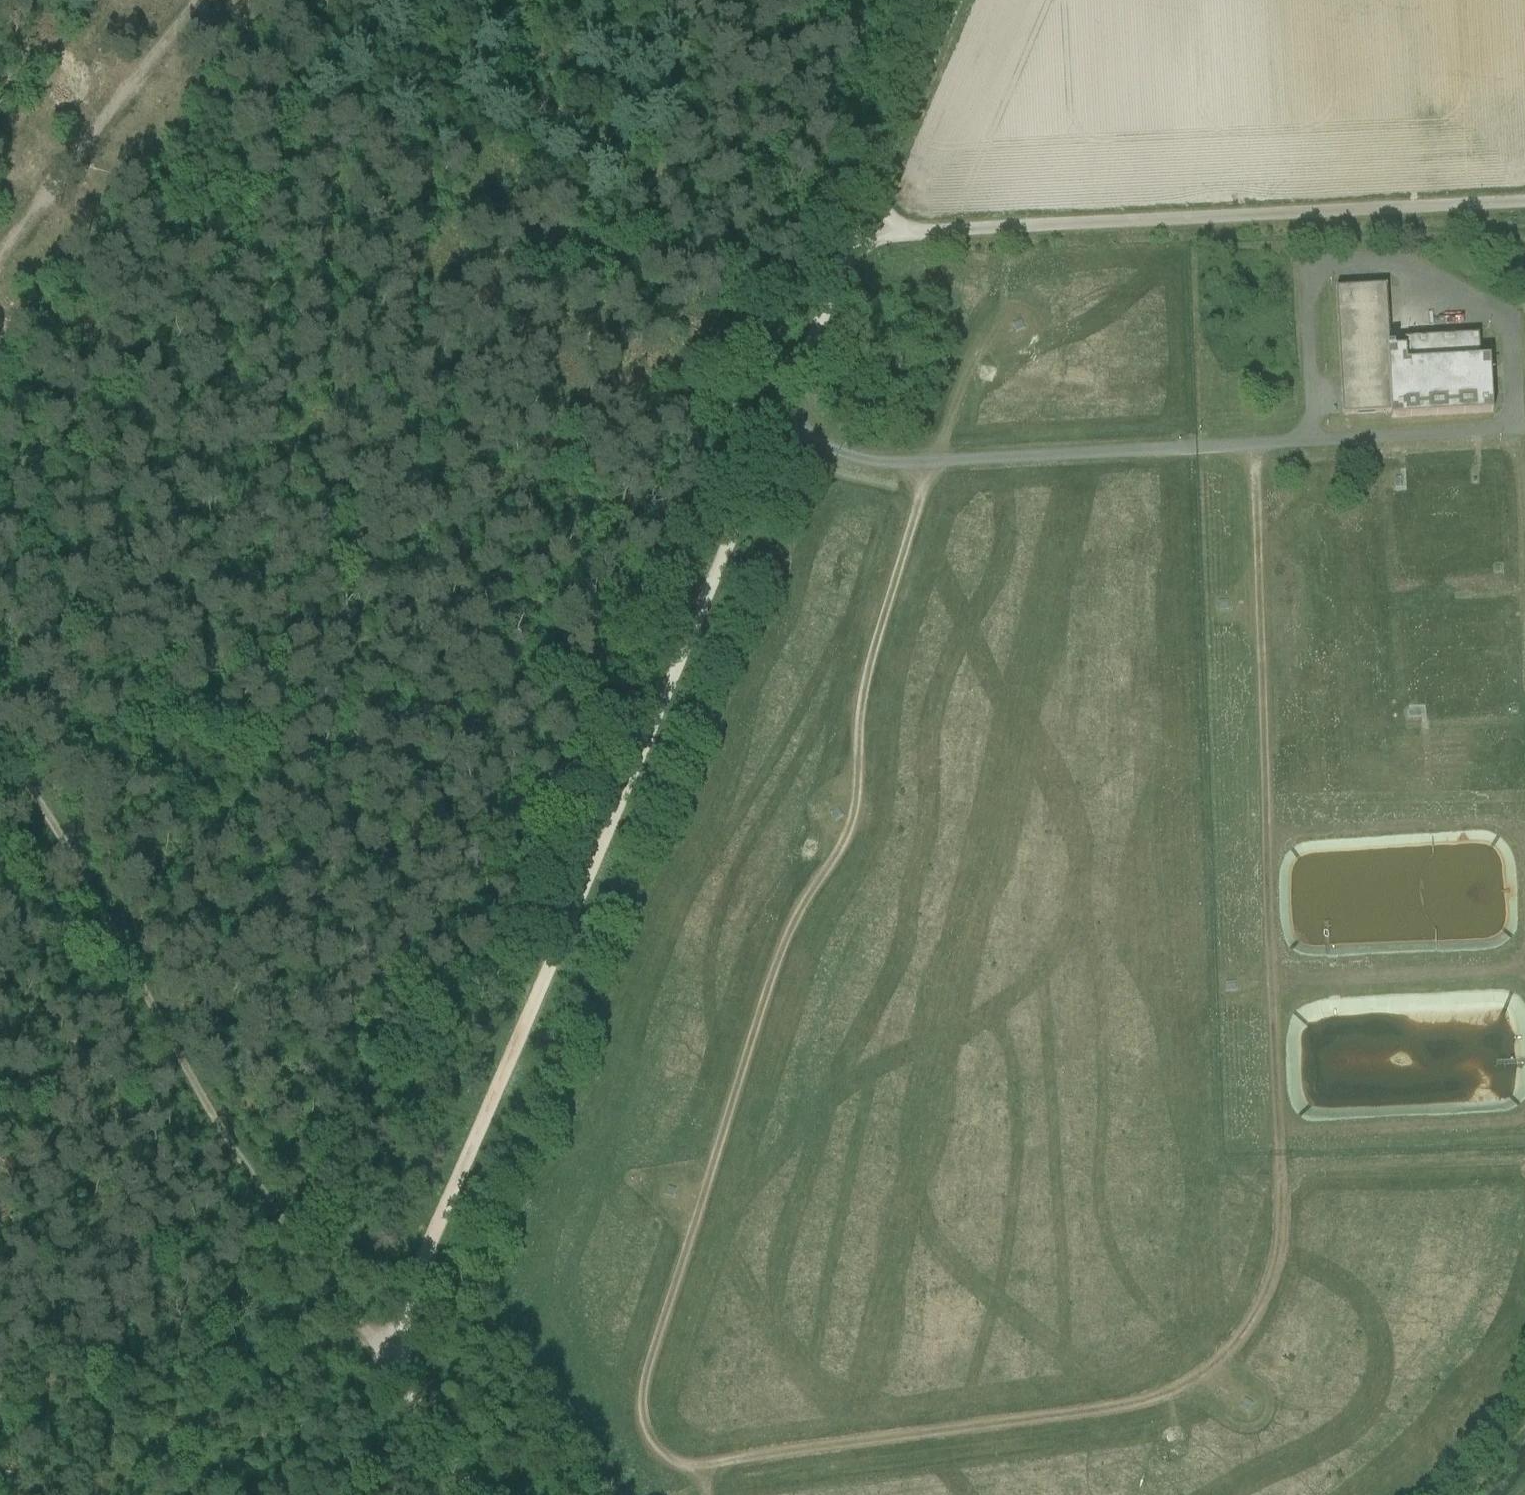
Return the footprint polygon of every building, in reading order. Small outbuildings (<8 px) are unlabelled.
[(1343,415),(1391,413),(1392,418),(1493,413),(1490,358),(1480,359),(1479,335),(1404,340),(1405,346),(1394,347),(1390,347),(1387,286),(1336,288),(1342,388),(1342,389),(1340,389),(1340,390),(1343,390),(1343,395),(1344,400),(1341,400),(1341,402),(1343,402),(1343,415)]
